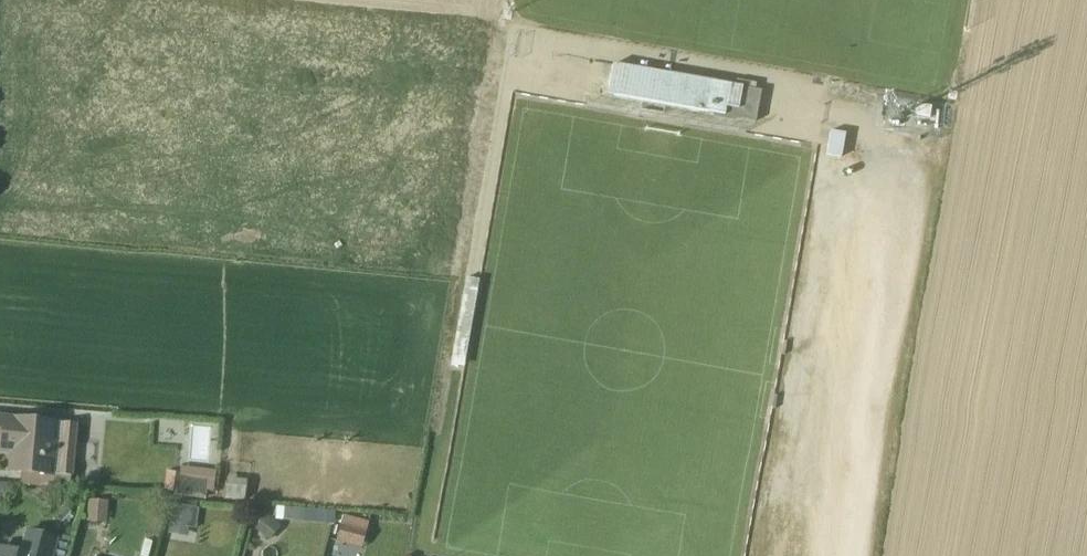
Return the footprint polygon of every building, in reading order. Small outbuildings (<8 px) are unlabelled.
[(609,70),(603,101),(638,107),(709,120),(709,124),(731,128),(732,124),(752,127),(758,96),(752,95),(753,89),(732,85),(731,91),(609,70)] [(827,136),(822,160),(838,163),(842,139),(827,136)] [(0,422),(0,457),(6,458),(5,476),(20,478),(19,488),(67,492),(68,480),(74,480),(78,429),(0,422)] [(166,477),(164,494),(175,495),(175,498),(203,501),(203,499),(204,498),(205,492),(211,493),(213,476),(177,472),(177,478),(166,477)] [(243,483),(224,482),(222,500),(242,502),(243,483)] [(105,505),(86,503),(85,524),(104,525),(105,505)] [(171,506),(166,534),(186,538),(187,528),(194,529),(197,510),(171,506)] [(332,526),(333,514),(281,510),(280,522),(332,526)] [(342,512),(334,541),(343,544),(350,540),(353,526),(362,528),(364,518),(342,512)] [(279,528),(265,516),(253,530),(267,542),(279,528)] [(67,542),(57,539),(56,542),(55,542),(23,532),(17,555),(63,555),(67,542)]
